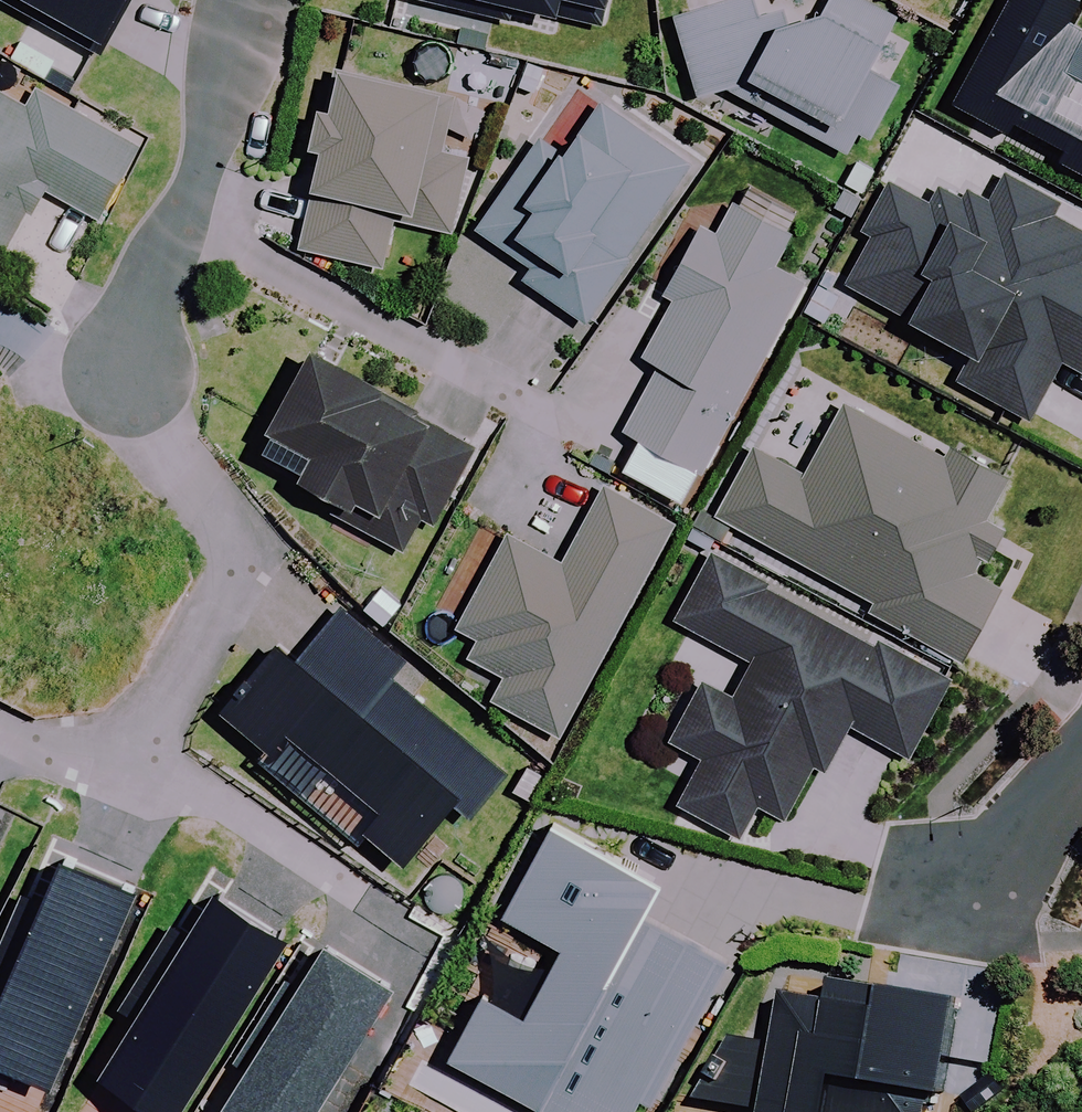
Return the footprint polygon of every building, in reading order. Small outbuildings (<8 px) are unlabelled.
[(107,42),(130,0),(31,0),(107,42)] [(603,28),(610,0),(477,0),(603,28)] [(870,0),(742,0),(675,15),(695,101),(734,92),(849,155),(860,135),(874,142),(906,84),(871,64),(898,16),(870,0)] [(1063,0),(1004,0),(947,107),(1081,179),(1081,42),(1060,30),(1073,5),(1063,0)] [(445,94),(338,72),(302,250),(383,267),(392,222),(454,235),(469,161),(433,154),(445,94)] [(2,261),(41,193),(94,223),(136,150),(37,93),(27,111),(0,96),(0,260),(2,261)] [(687,167),(600,110),(568,159),(541,142),(480,234),(532,269),(522,285),(582,325),(687,167)] [(999,176),(969,232),(885,187),(859,235),(869,240),(843,289),(906,322),(901,332),(963,365),(952,385),(1025,424),(1056,365),(1081,379),(1081,267),(1080,266),(1081,262),(1081,238),(1049,220),(1056,206),(999,176)] [(793,238),(734,208),(717,240),(700,231),(665,298),(674,303),(645,358),(661,366),(627,431),(638,437),(621,470),(688,505),(802,286),(775,272),(793,238)] [(477,454),(317,355),(269,432),(315,460),(304,477),(362,513),(355,525),(411,560),(477,454)] [(949,449),(847,395),(808,468),(756,440),(720,507),(881,593),(875,604),(966,653),(1005,581),(982,569),(1007,523),(987,512),(1011,469),(955,439),(949,449)] [(673,527),(605,491),(563,569),(510,540),(459,635),(513,664),(494,699),(562,735),(673,527)] [(769,577),(714,548),(679,612),(758,654),(738,690),(707,673),(676,732),(709,750),(684,795),(743,827),(761,794),(789,809),(818,755),(828,760),(853,714),(912,746),(951,673),(882,637),(880,642),(767,582),(769,577)] [(381,813),(365,834),(406,867),(422,847),(454,806),(455,807),(471,820),(511,771),(392,676),(407,657),(344,607),(299,663),(279,647),(221,719),(271,759),(288,738),(381,813)] [(554,819),(508,906),(568,938),(530,1009),(489,987),(457,1047),(580,1111),(630,1111),(643,1087),(656,1093),(730,954),(645,908),(662,877),(554,819)] [(58,1067),(142,876),(71,845),(49,894),(28,885),(0,948),(0,980),(10,984),(0,1006),(0,1042),(58,1067)] [(109,1060),(182,1104),(294,923),(221,878),(191,928),(174,917),(124,999),(140,1009),(109,1060)] [(404,973),(330,928),(215,1111),(318,1111),(404,973)] [(773,1111),(928,1111),(934,1077),(951,1079),(966,989),(847,970),(844,989),(795,981),(785,1041),(736,1033),(703,1093),(774,1104),(773,1111)]
